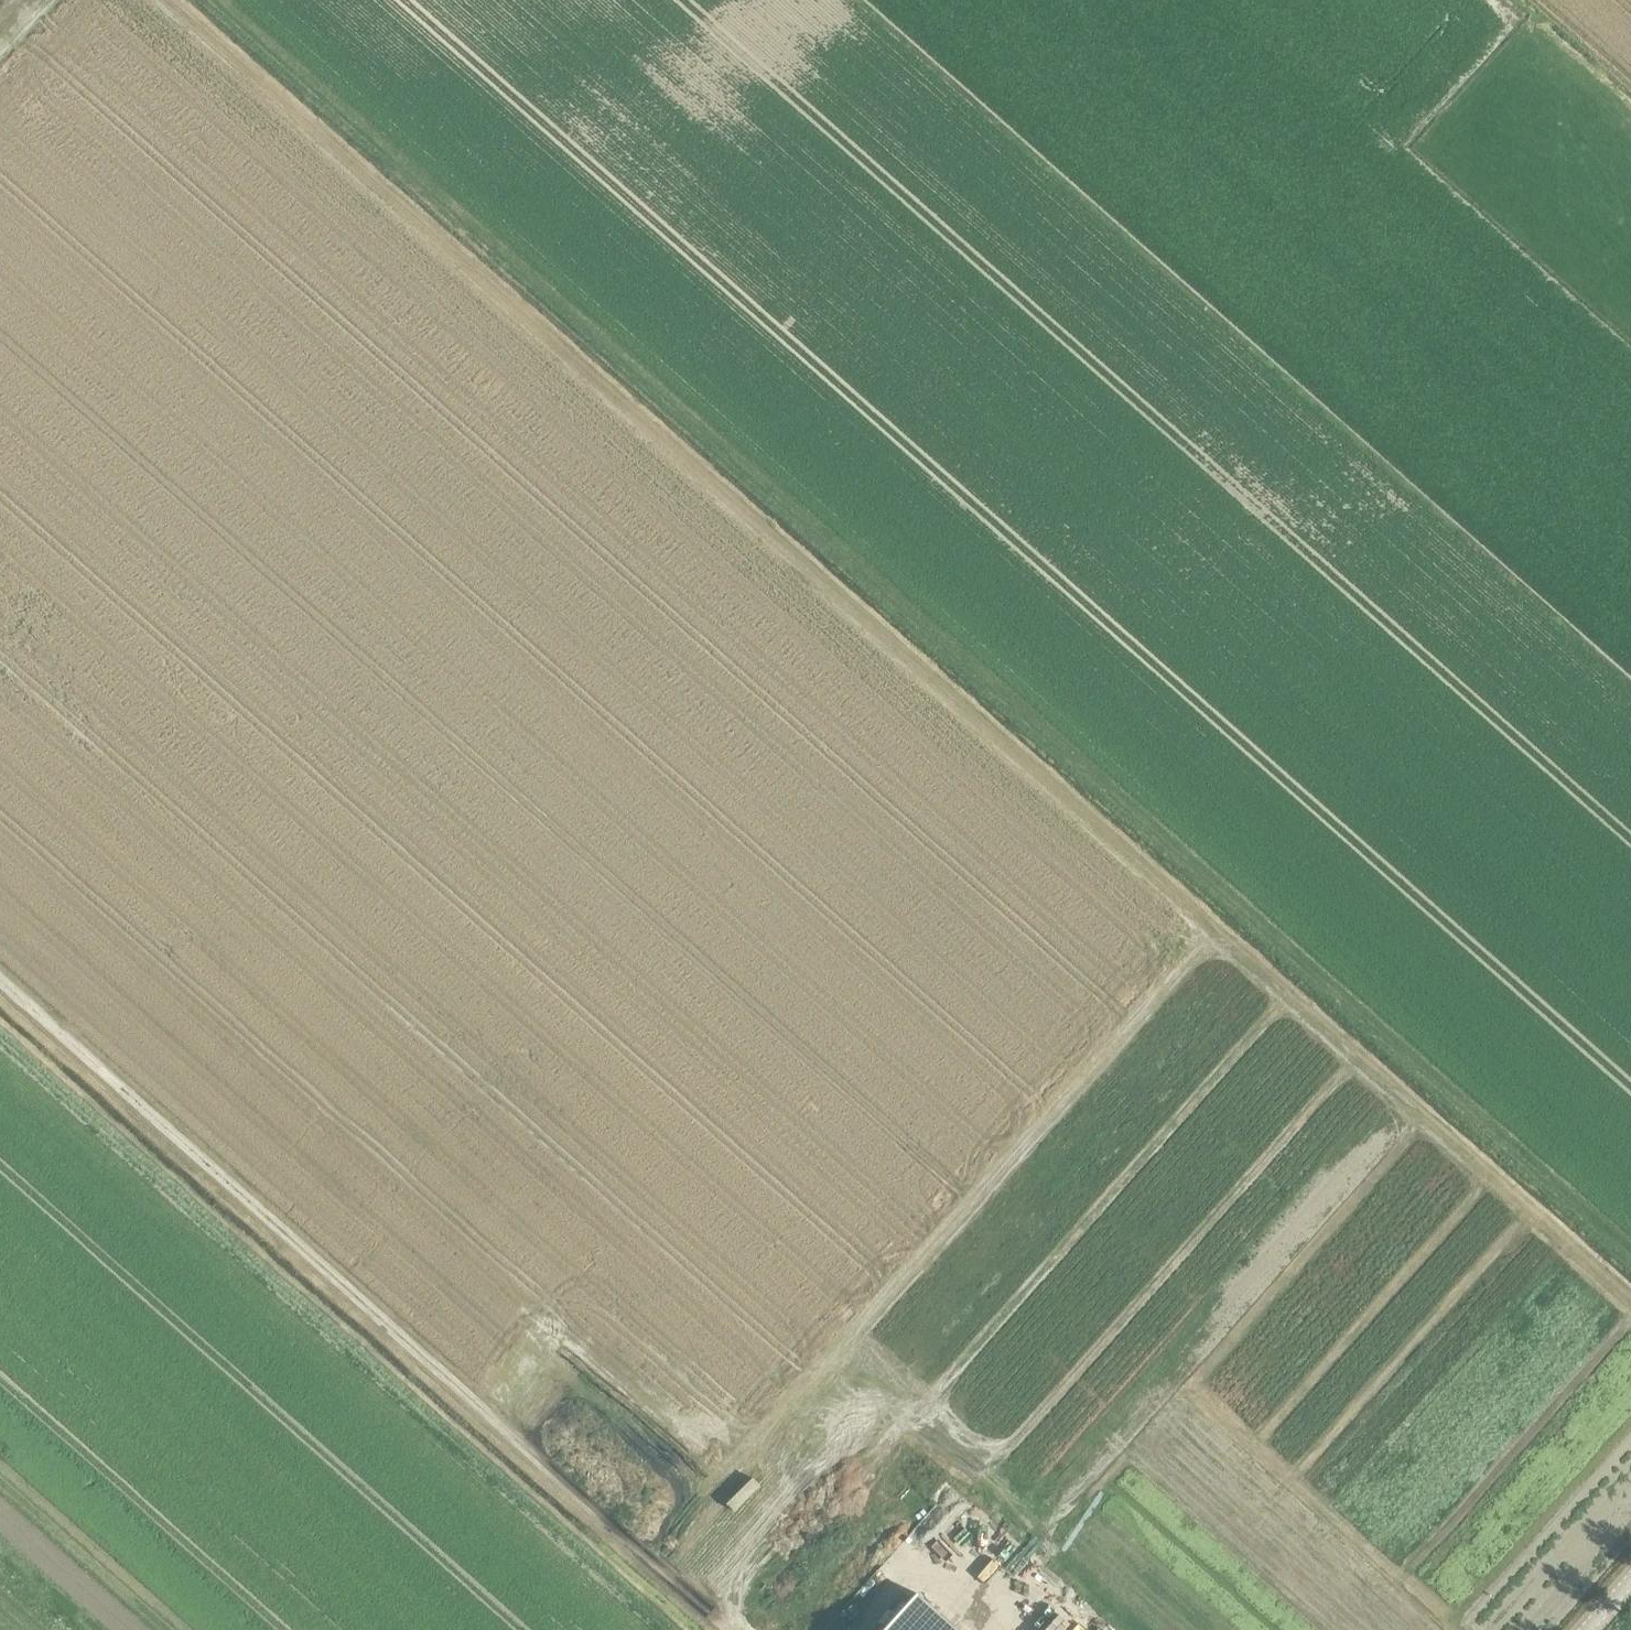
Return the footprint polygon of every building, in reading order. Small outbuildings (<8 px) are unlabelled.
[(886,1629),(958,1629),(955,1626),(955,1627),(938,1613),(939,1612),(918,1593),(886,1629)]
